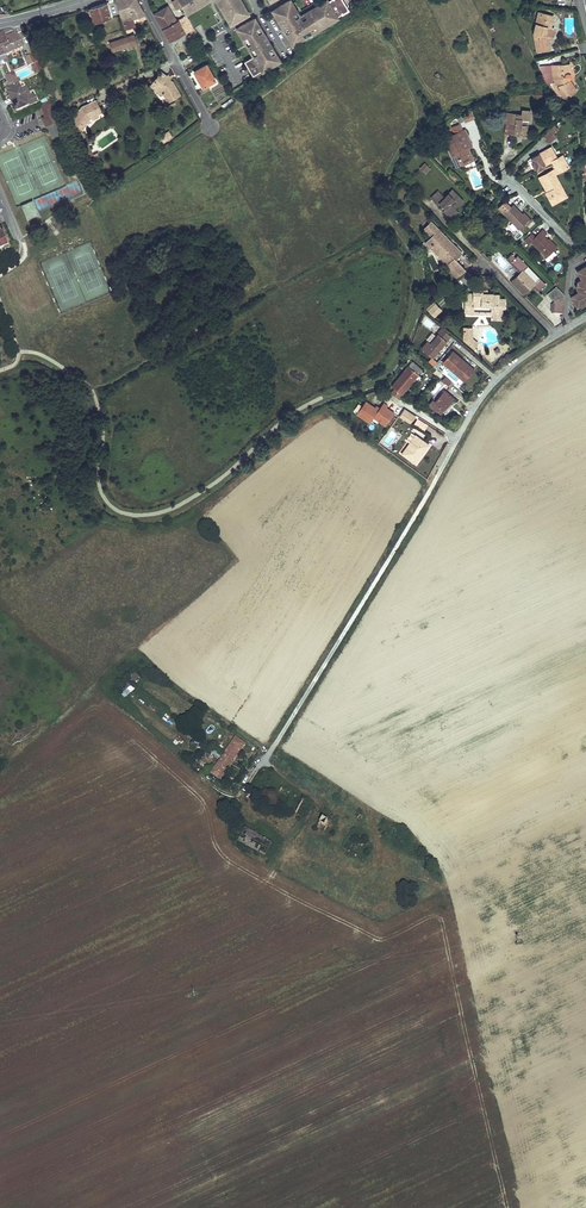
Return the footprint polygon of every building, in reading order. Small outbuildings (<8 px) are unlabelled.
[(126,29),(133,26),(130,19),(133,18),(144,14),(137,0),(116,0),(126,29)] [(172,2),(176,10),(181,7),(178,0),(175,0),(172,2)] [(340,20),(338,16),(349,11),(343,0),(325,0),(299,13),(292,0),(288,0),(271,9),(289,45),(340,20)] [(106,3),(90,7),(95,23),(111,18),(106,3)] [(168,6),(154,14),(162,29),(176,21),(168,6)] [(550,28),(553,16),(540,13),(538,22),(536,21),(533,34),(535,47),(541,46),(542,49),(549,48),(548,37),(552,37),(553,28),(550,28)] [(176,21),(162,29),(170,41),(189,30),(193,35),(196,34),(186,15),(176,21)] [(145,16),(135,18),(137,24),(146,22),(145,16)] [(4,39),(0,41),(0,44),(5,55),(23,48),(17,33),(4,39)] [(134,35),(110,42),(113,52),(122,49),(123,50),(125,50),(124,48),(127,47),(132,45),(137,44),(134,35)] [(86,39),(81,41),(83,47),(89,45),(86,39)] [(38,62),(30,66),(34,74),(41,70),(38,62)] [(207,64),(194,71),(203,87),(216,80),(207,64)] [(568,64),(552,65),(552,67),(552,80),(553,83),(559,83),(560,85),(559,85),(560,89),(559,90),(564,96),(569,93),(570,95),(576,91),(570,81),(569,82),(569,79),(570,78),(571,75),(570,73),(568,72),(569,71),(568,64)] [(161,72),(151,86),(157,90),(158,89),(163,92),(164,94),(167,99),(172,96),(174,99),(180,95),(173,82),(170,80),(168,78),(167,80),(165,78),(166,76),(161,72)] [(15,74),(6,78),(10,87),(18,82),(15,74)] [(22,89),(18,82),(10,87),(6,88),(11,98),(12,98),(14,102),(16,106),(14,107),(17,111),(38,102),(35,94),(31,96),(29,92),(27,87),(22,89)] [(222,82),(211,88),(217,99),(228,93),(222,82)] [(230,96),(219,105),(222,109),(234,100),(230,96)] [(102,112),(97,100),(82,108),(72,123),(82,129),(84,126),(86,126),(92,119),(91,118),(93,115),(97,113),(98,114),(102,112)] [(46,126),(58,121),(52,108),(44,112),(46,116),(42,117),(46,126)] [(521,114),(503,112),(502,123),(506,123),(515,124),(514,134),(526,136),(527,125),(525,125),(525,121),(527,122),(529,122),(529,111),(522,110),(521,114)] [(515,124),(506,123),(505,133),(514,134),(515,124)] [(558,128),(555,124),(544,134),(551,141),(557,136),(553,132),(558,128)] [(449,137),(445,139),(447,145),(449,144),(455,158),(453,159),(456,166),(458,165),(459,166),(464,163),(469,161),(469,160),(472,159),(468,147),(469,147),(470,146),(469,144),(466,143),(468,139),(464,130),(454,135),(452,135),(450,135),(449,137)] [(87,144),(83,146),(90,163),(94,161),(87,144)] [(83,146),(77,149),(85,165),(90,163),(83,146)] [(552,147),(531,158),(537,169),(552,161),(556,169),(558,172),(568,167),(562,156),(557,158),(552,147)] [(429,168),(425,164),(419,169),(424,174),(429,168)] [(552,171),(541,176),(548,191),(546,193),(550,201),(560,196),(558,192),(562,189),(554,175),(552,171)] [(541,176),(538,177),(546,193),(548,191),(541,176)] [(560,196),(550,201),(552,204),(566,196),(562,189),(558,192),(560,196)] [(437,191),(429,198),(437,206),(439,205),(442,208),(444,210),(443,212),(449,218),(457,210),(455,209),(454,207),(457,203),(457,202),(461,198),(453,190),(445,199),(437,191)] [(464,201),(461,198),(457,202),(457,203),(454,207),(455,209),(464,201)] [(513,205),(504,213),(519,229),(528,220),(513,205)] [(459,213),(457,210),(449,218),(443,212),(444,210),(442,208),(440,210),(447,218),(450,221),(459,213)] [(440,253),(451,264),(447,269),(456,279),(464,272),(463,271),(463,270),(454,261),(461,255),(447,246),(449,243),(430,224),(423,231),(429,238),(432,248),(437,255),(440,253)] [(531,242),(546,258),(555,248),(547,241),(543,237),(547,233),(543,230),(531,242)] [(4,247),(9,245),(3,231),(0,232),(0,249),(4,247)] [(432,248),(429,238),(424,244),(435,257),(437,255),(432,248)] [(547,241),(555,248),(556,247),(549,239),(547,241)] [(461,255),(449,243),(447,246),(461,255)] [(451,264),(440,253),(437,255),(435,257),(447,269),(451,264)] [(549,290),(542,284),(538,288),(526,276),(531,272),(520,261),(518,264),(514,260),(512,262),(516,266),(515,267),(525,277),(524,278),(515,287),(527,299),(535,292),(536,291),(541,296),(542,297),(549,290)] [(516,266),(512,262),(510,264),(524,278),(525,277),(515,267),(516,266)] [(577,271),(581,279),(577,282),(579,285),(575,287),(578,292),(570,296),(576,307),(585,302),(584,300),(585,299),(585,266),(577,271)] [(463,295),(462,315),(470,315),(470,308),(489,309),(489,314),(495,314),(495,298),(489,299),(489,297),(485,296),(479,296),(479,292),(479,287),(471,287),(471,296),(463,295)] [(562,312),(563,303),(557,297),(554,302),(553,311),(562,312)] [(434,302),(426,310),(434,318),(442,310),(434,302)] [(470,308),(470,315),(489,317),(489,314),(489,309),(470,308)] [(431,359),(450,338),(440,329),(436,334),(437,335),(429,344),(426,342),(420,349),(431,359)] [(469,329),(462,329),(461,342),(470,350),(475,344),(469,340),(469,329)] [(476,343),(475,344),(470,350),(477,355),(483,349),(476,343)] [(466,379),(473,372),(451,353),(441,364),(458,379),(462,375),(466,379)] [(421,369),(412,362),(392,386),(401,394),(418,374),(417,374),(421,369)] [(462,383),(466,379),(462,375),(458,379),(462,383)] [(449,387),(453,383),(445,376),(441,380),(449,387)] [(453,399),(445,392),(435,403),(433,401),(426,408),(437,418),(453,399)] [(388,406),(385,403),(381,408),(377,405),(376,407),(367,400),(358,412),(370,422),(374,417),(386,426),(395,414),(387,408),(388,406)] [(413,416),(405,410),(401,416),(404,418),(406,416),(414,421),(417,417),(413,416)] [(425,430),(428,424),(417,418),(414,424),(425,430)] [(409,444),(402,453),(415,464),(426,450),(425,449),(428,445),(416,435),(415,436),(412,434),(406,441),(409,444)] [(141,675),(136,670),(125,679),(131,685),(141,675)] [(131,685),(125,679),(116,688),(121,694),(131,685)] [(125,698),(135,689),(131,685),(121,694),(125,698)] [(244,744),(235,738),(223,755),(232,762),(244,744)] [(232,762),(223,755),(211,773),(220,779),(232,762)] [(267,777),(261,774),(249,795),(261,802),(265,796),(274,802),(282,788),(266,779),(267,777)] [(304,800),(282,788),(274,802),(296,814),(304,800)] [(331,815),(310,803),(299,823),(343,848),(351,834),(328,820),(331,815)] [(363,816),(358,813),(354,819),(359,822),(363,816)] [(354,828),(331,815),(328,820),(351,834),(354,828)] [(272,843),(246,828),(239,841),(265,855),(272,843)] [(399,831),(394,828),(388,835),(394,839),(399,831)] [(370,849),(362,844),(356,855),(364,859),(370,849)]
